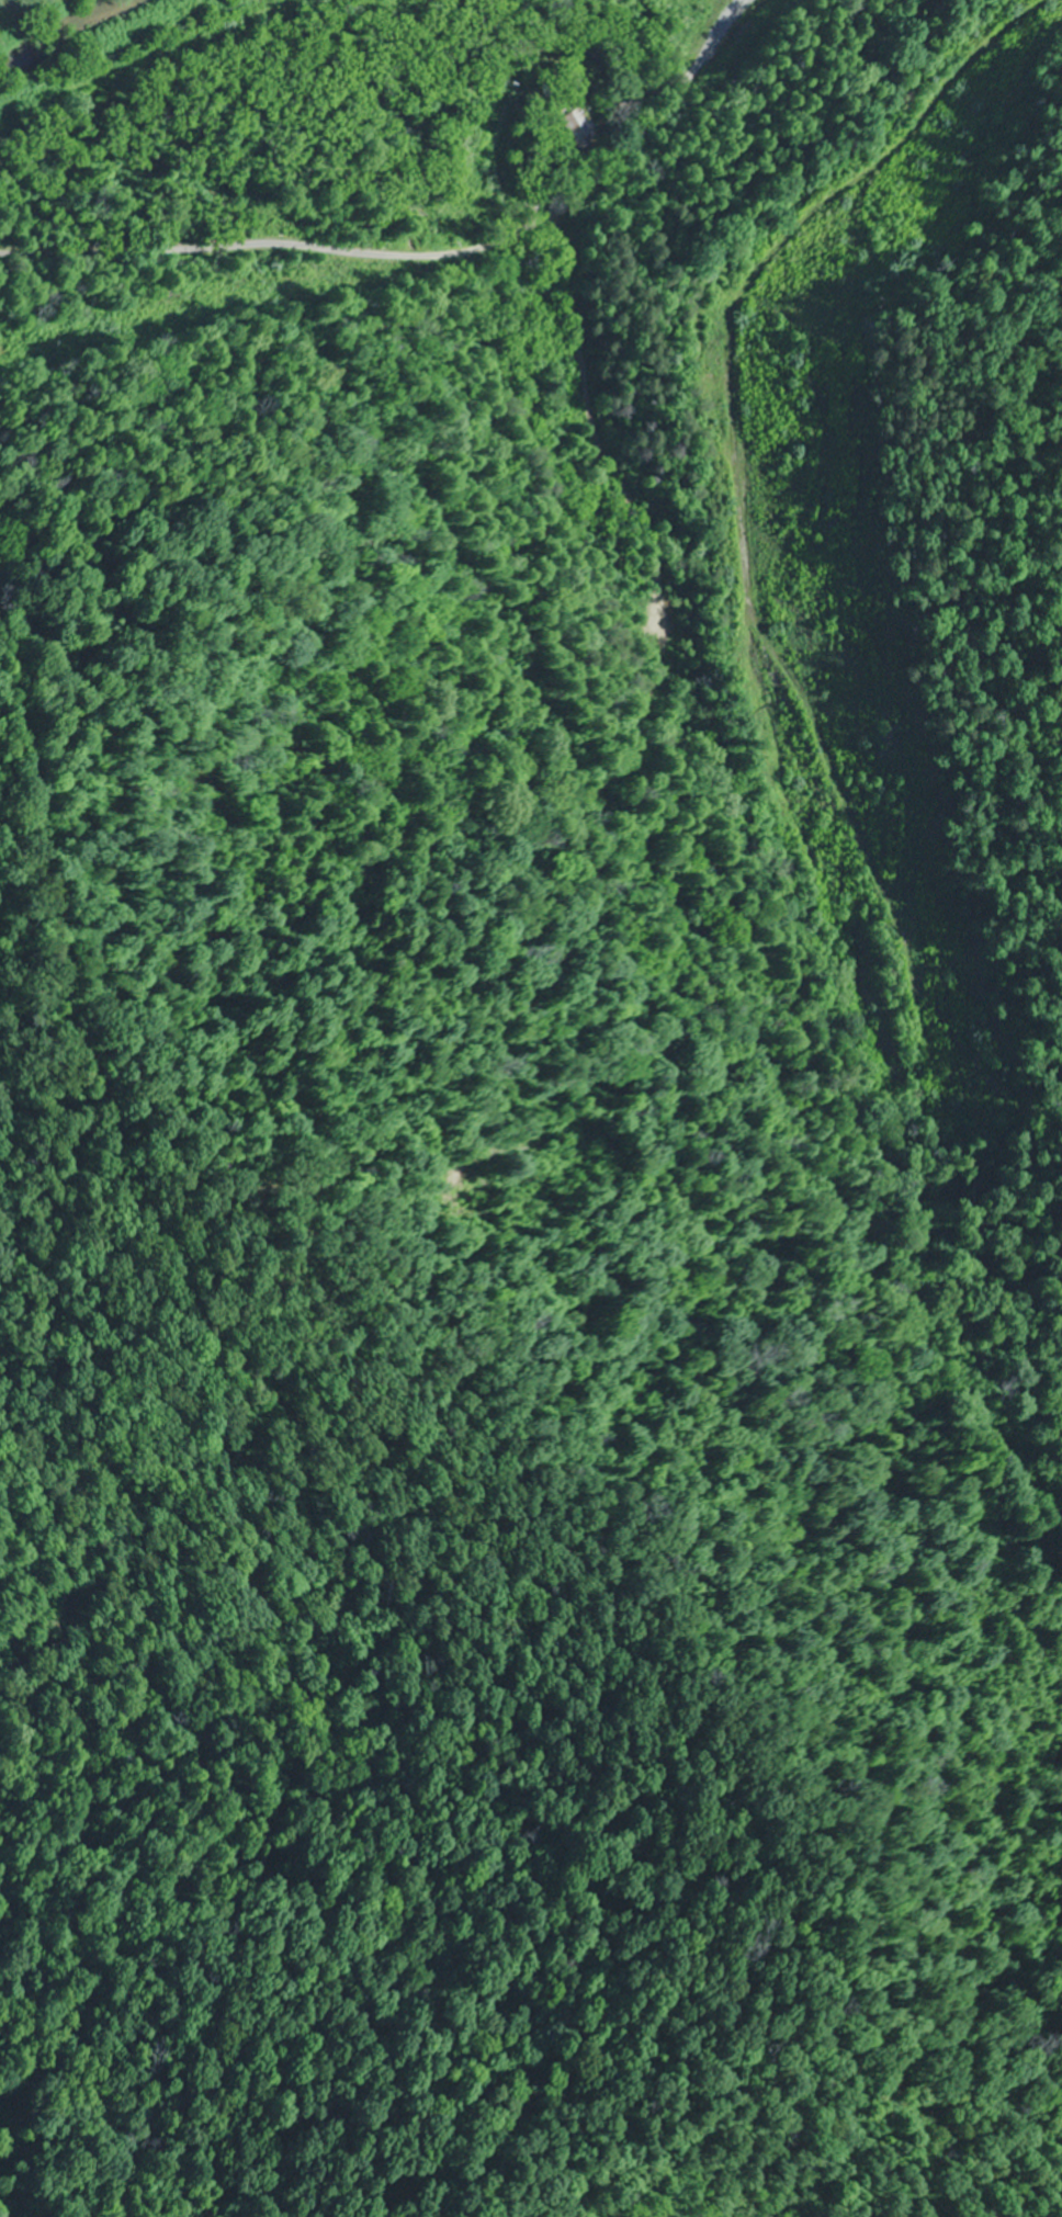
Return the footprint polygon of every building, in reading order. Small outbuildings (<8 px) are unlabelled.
[(590,131),(574,107),(558,119),(574,142),(590,131)]
